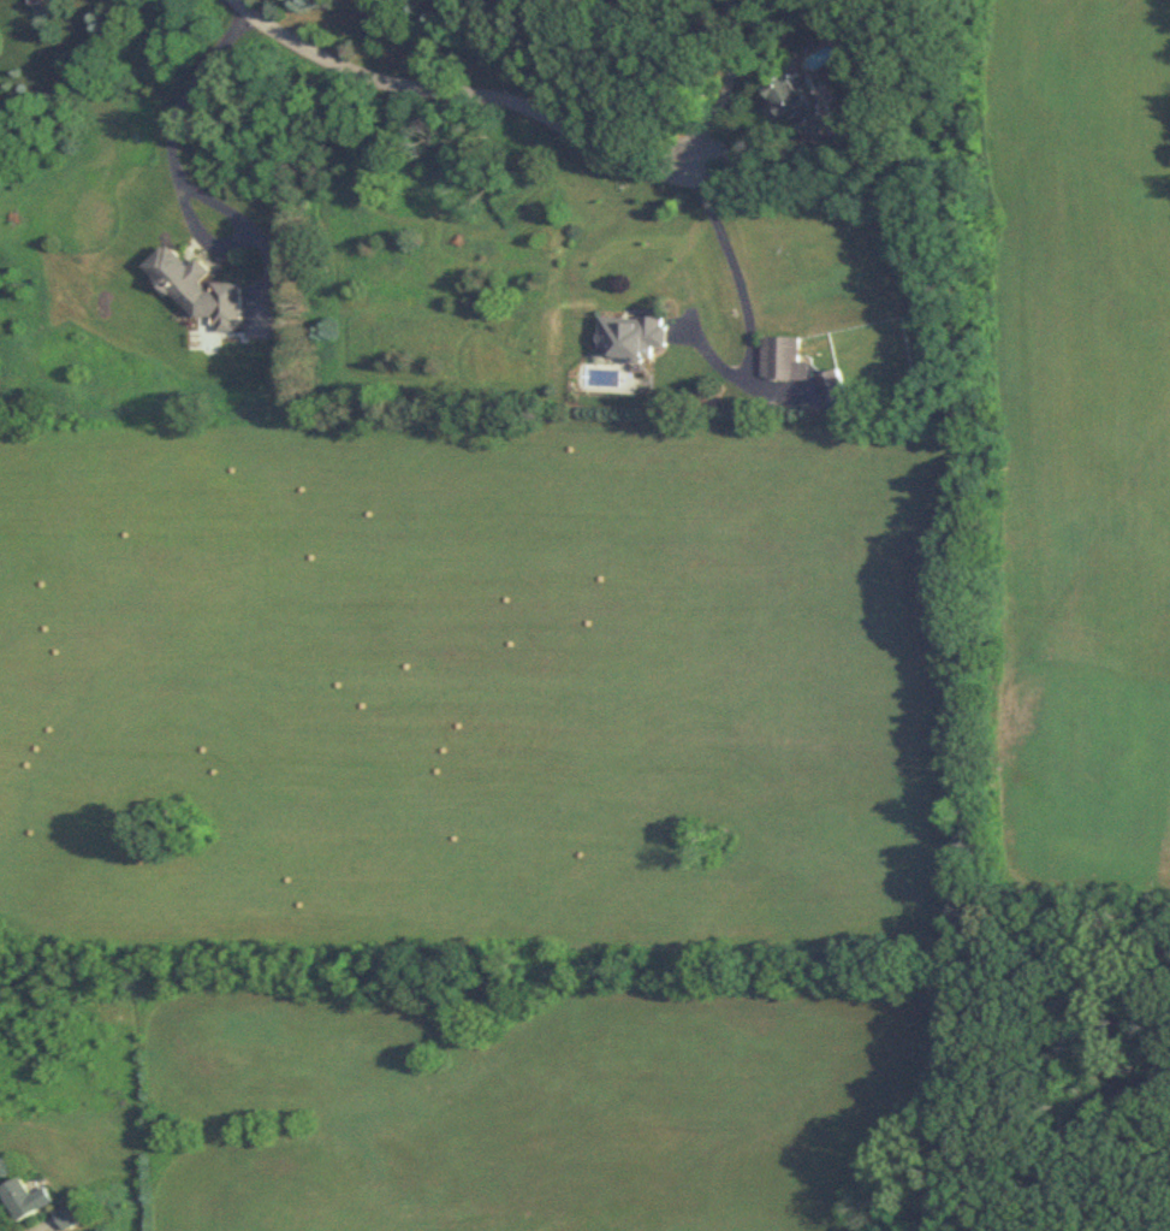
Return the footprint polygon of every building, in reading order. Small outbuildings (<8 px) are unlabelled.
[(819,85),(807,90),(800,74),(767,88),(782,123),(799,116),(811,145),(839,134),(819,85)] [(241,284),(215,283),(211,288),(205,282),(214,273),(201,259),(193,267),(171,245),(147,269),(198,318),(216,318),(215,333),(241,333),(241,284)] [(658,348),(672,348),(672,318),(605,317),(605,349),(617,350),(617,359),(657,360),(658,348)] [(811,381),(812,362),(803,362),(804,339),(765,338),(764,379),(811,381)] [(829,404),(850,396),(841,369),(819,377),(829,404)] [(50,1186),(32,1193),(26,1177),(4,1186),(18,1219),(57,1203),(50,1186)] [(54,1211),(66,1230),(90,1216),(79,1197),(54,1211)]
